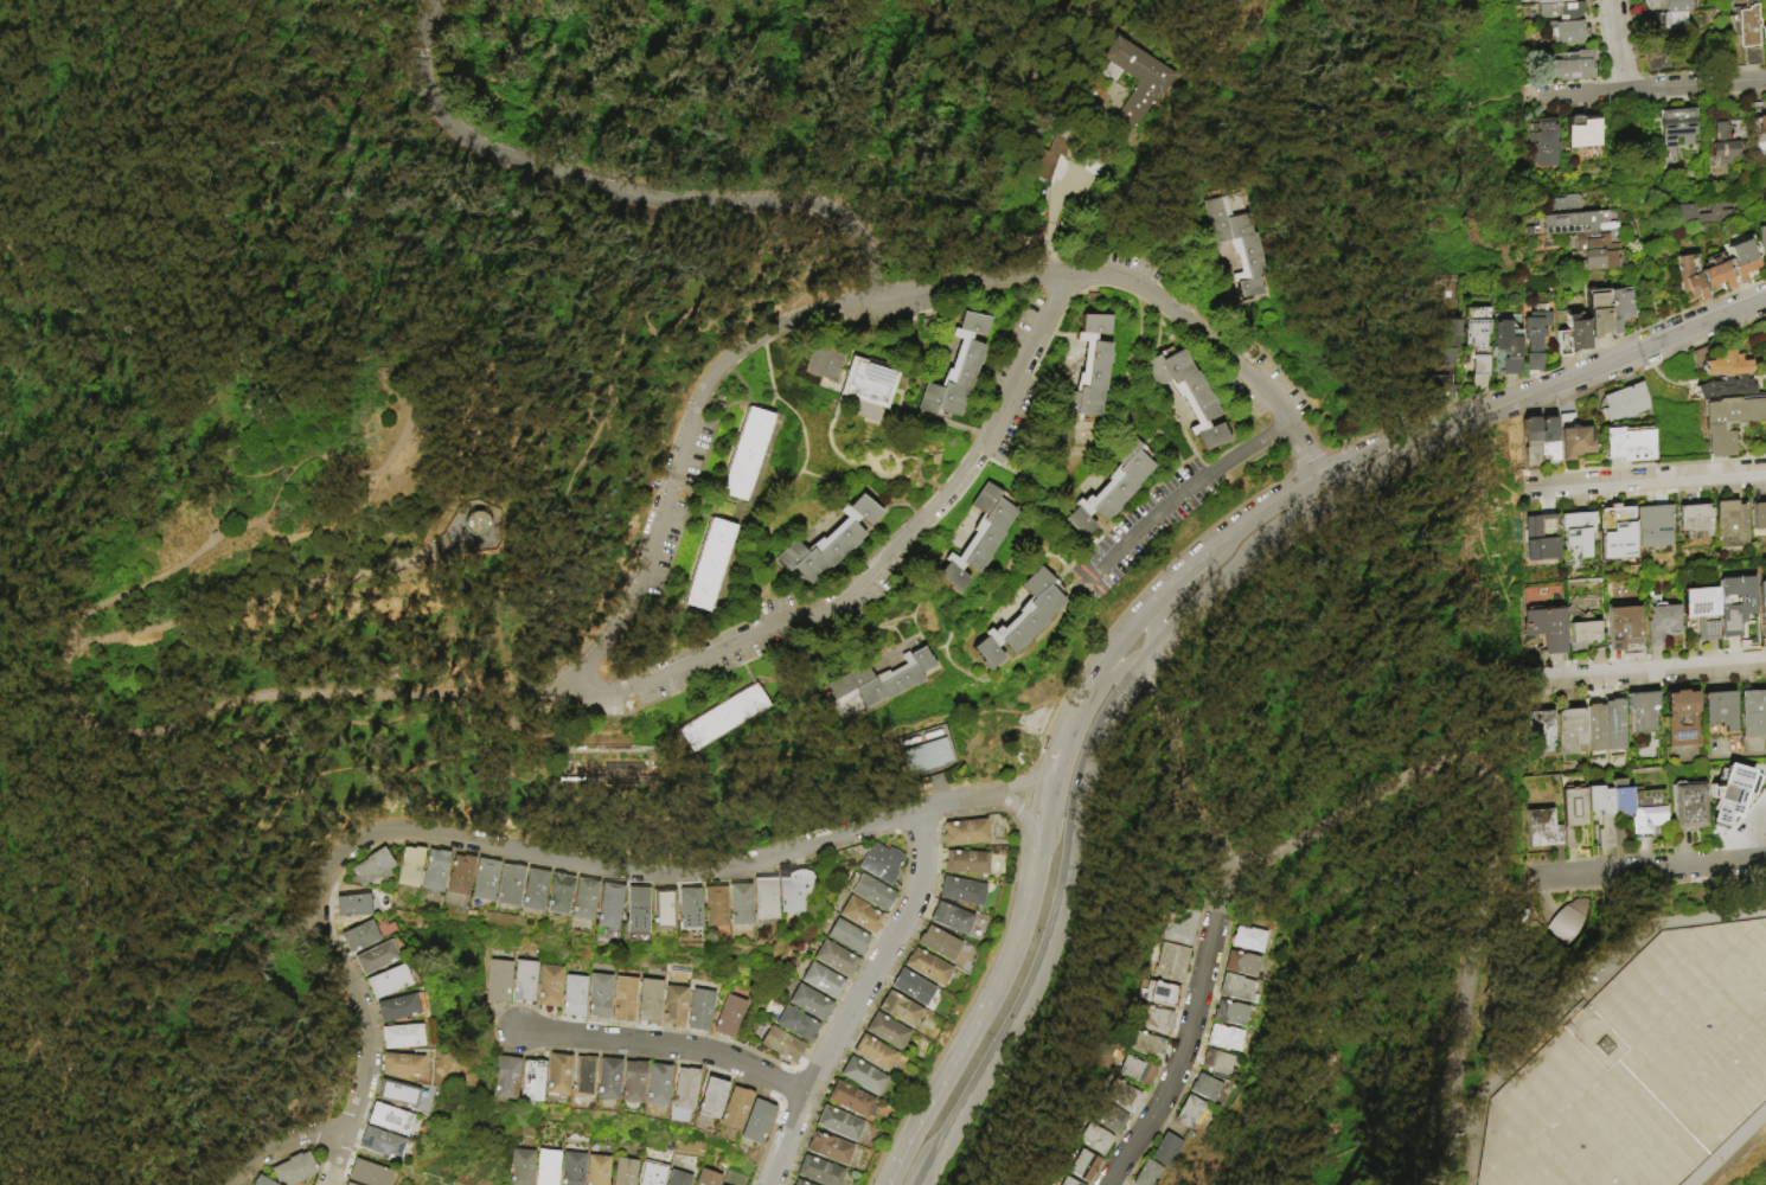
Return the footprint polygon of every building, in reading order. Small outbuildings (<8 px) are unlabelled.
[(1645,4),(1645,0),(1698,0),(1698,8),(1691,8),(1693,12),(1685,12),(1666,13),(1666,9),(1649,11),(1647,6),(1645,4)] [(1730,17),(1730,0),(1755,0),(1755,19),(1758,19),(1758,27),(1755,27),(1757,47),(1742,47),(1739,49),(1738,36),(1732,36),(1730,21),(1728,21),(1728,17),(1730,17)] [(1561,20),(1560,15),(1540,17),(1540,2),(1576,1),(1579,1),(1583,4),(1583,11),(1582,13),(1582,19),(1561,20)] [(1666,13),(1685,12),(1688,31),(1665,32),(1663,14),(1666,13)] [(1554,45),(1554,36),(1550,36),(1550,27),(1555,27),(1555,20),(1561,20),(1582,19),(1583,19),(1585,44),(1554,45)] [(1175,75),(1160,97),(1157,95),(1138,124),(1137,124),(1131,132),(1113,118),(1138,82),(1124,72),(1116,83),(1102,73),(1109,63),(1103,59),(1118,37),(1175,75)] [(1645,39),(1664,38),(1666,56),(1659,57),(1662,71),(1649,72),(1645,39)] [(1757,47),(1759,46),(1760,65),(1743,65),(1742,47),(1757,47)] [(1557,57),(1593,55),(1594,78),(1559,79),(1557,57)] [(1659,110),(1696,108),(1698,136),(1685,136),(1685,143),(1672,145),(1672,137),(1663,139),(1662,121),(1659,121),(1659,110)] [(1755,111),(1765,110),(1765,158),(1755,158),(1753,121),(1755,120),(1755,111)] [(1568,117),(1573,117),(1574,116),(1581,115),(1583,117),(1599,117),(1599,120),(1600,120),(1600,127),(1602,127),(1602,130),(1600,130),(1601,147),(1570,148),(1568,117)] [(1538,167),(1537,154),(1535,154),(1535,146),(1530,146),(1529,122),(1538,121),(1556,120),(1557,133),(1556,133),(1556,143),(1560,143),(1560,153),(1557,153),(1559,166),(1538,167)] [(1714,123),(1726,122),(1727,126),(1729,126),(1729,121),(1740,121),(1740,133),(1746,133),(1747,142),(1739,142),(1739,158),(1711,160),(1711,158),(1710,158),(1709,145),(1711,145),(1711,143),(1715,143),(1714,123)] [(1069,134),(1066,139),(1067,147),(1067,155),(1066,158),(1060,155),(1050,182),(1029,175),(1039,148),(1049,152),(1055,134),(1058,135),(1063,129),(1069,134)] [(1243,193),(1248,214),(1249,214),(1254,235),(1256,233),(1265,265),(1266,264),(1268,276),(1261,278),(1263,290),(1265,289),(1266,294),(1255,296),(1254,296),(1242,299),(1239,283),(1236,283),(1235,275),(1243,274),(1240,255),(1236,255),(1231,242),(1217,244),(1207,201),(1243,193)] [(1546,216),(1544,200),(1565,199),(1567,196),(1578,196),(1581,198),(1582,213),(1546,216)] [(1682,226),(1681,222),(1676,222),(1675,206),(1697,205),(1698,209),(1698,210),(1700,210),(1700,211),(1700,212),(1698,213),(1698,214),(1711,214),(1710,204),(1721,203),(1722,211),(1728,211),(1729,222),(1682,226)] [(1576,233),(1546,235),(1544,217),(1546,217),(1546,216),(1582,213),(1608,212),(1608,213),(1610,214),(1610,216),(1610,220),(1608,222),(1608,223),(1619,223),(1620,230),(1599,231),(1576,233)] [(1758,226),(1765,226),(1765,257),(1760,257),(1758,226)] [(1587,251),(1578,252),(1576,233),(1599,231),(1600,236),(1611,235),(1611,244),(1621,244),(1621,250),(1602,251),(1587,251)] [(1728,262),(1730,261),(1730,260),(1734,258),(1729,248),(1748,239),(1760,268),(1746,274),(1749,282),(1742,286),(1738,276),(1735,277),(1728,262)] [(1586,271),(1585,254),(1587,251),(1602,251),(1605,252),(1618,251),(1625,250),(1627,265),(1621,265),(1621,269),(1586,271)] [(1735,277),(1733,278),(1736,288),(1729,290),(1726,282),(1710,289),(1703,271),(1710,268),(1707,260),(1722,252),(1727,263),(1728,262),(1735,277)] [(1678,258),(1700,255),(1701,262),(1700,262),(1702,275),(1702,276),(1711,299),(1703,301),(1700,295),(1695,297),(1693,293),(1684,294),(1678,258)] [(1592,339),(1588,293),(1608,290),(1612,331),(1600,337),(1600,338),(1595,340),(1593,339),(1592,339)] [(1612,320),(1615,319),(1612,292),(1623,290),(1624,294),(1632,292),(1636,318),(1630,318),(1630,321),(1621,322),(1624,335),(1614,337),(1612,320)] [(1466,309),(1490,309),(1490,334),(1487,334),(1487,347),(1490,347),(1490,377),(1474,377),(1474,359),(1465,359),(1465,357),(1466,357),(1466,309)] [(985,318),(986,316),(990,316),(988,321),(987,321),(984,337),(972,334),(970,341),(985,346),(981,356),(984,356),(980,366),(979,365),(971,392),(968,391),(960,416),(953,414),(951,421),(947,419),(941,418),(941,419),(935,417),(935,415),(919,410),(927,384),(941,389),(948,370),(951,371),(960,340),(952,338),(954,328),(958,329),(961,312),(985,318)] [(1528,372),(1528,354),(1530,354),(1530,341),(1528,341),(1528,332),(1525,332),(1525,319),(1531,319),(1531,313),(1554,313),(1554,327),(1544,327),(1544,329),(1548,329),(1548,338),(1544,338),(1544,372),(1528,372)] [(1109,316),(1109,335),(1096,334),(1096,341),(1111,344),(1109,353),(1112,353),(1111,364),(1108,364),(1106,392),(1103,392),(1100,418),(1092,417),(1092,424),(1088,423),(1082,423),(1075,422),(1075,421),(1063,419),(1066,392),(1076,393),(1076,389),(1080,374),(1082,374),(1087,342),(1077,341),(1077,333),(1081,333),(1082,315),(1109,316)] [(1496,351),(1496,315),(1522,315),(1522,359),(1521,359),(1521,376),(1505,376),(1505,359),(1508,359),(1508,354),(1504,354),(1504,351),(1496,351)] [(1448,393),(1432,393),(1432,377),(1435,377),(1435,354),(1444,354),(1444,350),(1439,350),(1439,337),(1435,337),(1435,318),(1457,318),(1457,320),(1459,320),(1459,337),(1459,350),(1455,350),(1455,366),(1452,366),(1452,377),(1450,377),(1448,385),(1448,393)] [(1559,332),(1568,331),(1568,322),(1589,321),(1592,350),(1572,351),(1572,357),(1561,357),(1559,332)] [(1183,350),(1196,373),(1197,372),(1210,396),(1212,396),(1217,405),(1216,405),(1221,415),(1207,422),(1210,429),(1222,423),(1227,434),(1228,434),(1231,441),(1221,446),(1220,446),(1204,451),(1197,435),(1194,437),(1190,429),(1197,424),(1183,397),(1180,398),(1172,386),(1170,382),(1156,389),(1143,364),(1159,356),(1163,360),(1183,350)] [(1706,377),(1704,359),(1722,359),(1722,352),(1734,351),(1735,356),(1741,354),(1741,361),(1752,361),(1753,374),(1733,376),(1733,378),(1723,378),(1723,376),(1706,377)] [(855,357),(902,372),(889,411),(842,396),(855,357)] [(1696,398),(1752,393),(1751,377),(1695,382),(1696,398)] [(1611,425),(1610,421),(1605,422),(1601,411),(1607,409),(1604,397),(1643,382),(1649,396),(1651,410),(1611,425)] [(1741,401),(1765,399),(1765,422),(1747,423),(1747,427),(1740,427),(1739,424),(1726,425),(1726,433),(1736,433),(1738,456),(1711,459),(1710,435),(1707,436),(1704,403),(1717,402),(1716,399),(1741,398),(1741,401)] [(749,408),(750,408),(776,416),(775,419),(776,419),(774,429),(772,429),(769,436),(772,437),(764,456),(763,456),(761,462),(763,463),(756,482),(755,481),(753,489),(754,489),(751,499),(749,499),(748,502),(732,498),(731,501),(724,498),(725,495),(722,494),(722,493),(721,493),(749,408)] [(1563,462),(1561,415),(1576,414),(1576,428),(1580,428),(1591,428),(1595,441),(1597,454),(1582,455),(1582,457),(1576,457),(1576,461),(1563,462)] [(1527,462),(1527,448),(1527,442),(1525,442),(1524,418),(1540,417),(1541,433),(1543,433),(1543,418),(1559,417),(1560,430),(1557,430),(1560,461),(1550,462),(1550,456),(1537,457),(1538,462),(1527,462)] [(1606,429),(1625,428),(1625,429),(1652,428),(1653,430),(1655,430),(1657,461),(1624,462),(1624,460),(1607,460),(1606,429)] [(1138,487),(1119,508),(1120,510),(1113,518),(1112,517),(1106,523),(1094,512),(1089,518),(1098,526),(1084,539),(1064,521),(1077,507),(1076,505),(1081,499),(1084,501),(1090,497),(1093,499),(1111,481),(1108,479),(1120,466),(1108,454),(1127,434),(1141,447),(1138,450),(1154,467),(1137,486),(1138,487)] [(878,489),(879,488),(872,480),(877,485),(879,483),(878,485),(881,487),(881,488),(879,489),(883,494),(878,489)] [(1013,514),(973,578),(961,570),(958,575),(966,581),(955,597),(933,583),(945,564),(942,563),(946,556),(955,562),(983,517),(968,508),(983,486),(998,495),(993,501),(1013,514)] [(878,510),(879,508),(884,513),(881,517),(879,517),(870,527),(860,519),(855,525),(865,536),(859,542),(860,543),(852,551),(851,550),(831,569),(830,568),(811,585),(805,579),(800,584),(792,577),(798,572),(794,569),(791,574),(778,561),(798,540),(808,551),(823,538),(824,540),(847,519),(840,512),(846,506),(850,508),(862,494),(878,510)] [(1715,502),(1736,500),(1738,505),(1741,505),(1741,502),(1746,502),(1749,546),(1719,549),(1715,502)] [(1752,501),(1765,501),(1765,529),(1753,530),(1752,501)] [(1678,506),(1710,504),(1711,508),(1713,508),(1714,537),(1706,537),(1706,532),(1681,533),(1678,506)] [(1600,508),(1632,506),(1636,558),(1604,559),(1600,508)] [(1672,506),(1674,521),(1670,523),(1671,530),(1674,530),(1675,546),(1640,549),(1640,533),(1639,533),(1639,527),(1637,527),(1636,508),(1672,506)] [(484,538),(479,538),(474,538),(469,534),(467,531),(466,525),(467,520),(469,515),(474,513),(479,512),(484,513),(488,515),(491,520),(492,525),(491,531),(488,534),(484,538)] [(1560,515),(1594,512),(1595,524),(1594,524),(1595,532),(1589,533),(1592,557),(1583,558),(1585,570),(1565,572),(1563,558),(1567,558),(1565,534),(1563,536),(1561,520),(1560,520),(1560,515)] [(1561,559),(1527,562),(1525,540),(1527,540),(1524,518),(1557,514),(1557,524),(1560,524),(1560,529),(1559,529),(1561,559)] [(715,519),(740,527),(738,531),(741,531),(737,540),(736,540),(734,547),(735,549),(729,566),(728,566),(725,574),(727,574),(721,594),(718,592),(716,601),(718,601),(715,610),(714,610),(711,614),(686,606),(686,604),(685,604),(712,519),(714,519),(715,519)] [(1049,622),(1029,641),(1030,642),(1022,649),(1020,648),(1015,654),(1004,643),(998,649),(1005,659),(991,671),(973,648),(987,638),(985,634),(992,629),(994,632),(996,632),(1000,627),(1004,630),(1022,613),(1020,611),(1029,601),(1034,597),(1023,587),(1043,568),(1056,581),(1051,585),(1068,602),(1048,621),(1049,622)] [(1719,578),(1754,575),(1758,622),(1749,622),(1749,632),(1748,632),(1748,639),(1723,641),(1719,578)] [(1761,643),(1765,642),(1765,580),(1758,581),(1761,643)] [(1537,588),(1521,591),(1523,599),(1539,597),(1537,588)] [(1682,590),(1716,588),(1717,617),(1703,617),(1703,623),(1719,622),(1720,641),(1698,642),(1697,619),(1684,620),(1682,590)] [(1647,630),(1649,630),(1647,608),(1649,608),(1647,597),(1658,596),(1658,604),(1663,604),(1664,606),(1664,607),(1677,606),(1679,628),(1682,628),(1682,636),(1663,638),(1664,647),(1649,648),(1647,630)] [(1640,645),(1623,646),(1624,652),(1611,653),(1607,607),(1637,604),(1640,645)] [(1567,654),(1544,656),(1544,653),(1536,654),(1536,652),(1538,652),(1538,648),(1541,648),(1542,647),(1541,640),(1537,639),(1537,636),(1523,638),(1522,613),(1527,611),(1527,608),(1541,607),(1541,610),(1543,610),(1543,609),(1561,607),(1561,609),(1563,609),(1567,654)] [(1570,624),(1599,622),(1600,635),(1605,635),(1606,648),(1591,649),(1591,642),(1572,643),(1570,624)] [(924,647),(930,658),(932,656),(936,666),(922,674),(926,681),(915,687),(914,685),(887,702),(885,698),(866,709),(847,719),(839,705),(840,705),(837,700),(830,686),(868,665),(875,678),(889,672),(890,674),(907,665),(902,656),(909,653),(910,655),(924,647)] [(772,706),(695,754),(680,731),(682,730),(680,728),(753,683),(749,677),(753,674),(772,706)] [(1741,693),(1765,691),(1765,734),(1765,738),(1765,754),(1742,755),(1741,738),(1743,738),(1741,693)] [(1665,696),(1674,694),(1674,693),(1685,692),(1685,694),(1696,693),(1697,713),(1696,715),(1698,747),(1669,749),(1665,696)] [(1626,696),(1658,693),(1659,710),(1655,711),(1656,732),(1631,734),(1630,712),(1627,712),(1626,696)] [(1703,696),(1734,693),(1736,734),(1726,735),(1725,728),(1721,729),(1721,725),(1706,726),(1703,696)] [(1606,752),(1604,706),(1605,706),(1605,704),(1606,704),(1605,700),(1615,699),(1615,696),(1623,694),(1626,751),(1606,752)] [(1589,754),(1587,710),(1586,710),(1586,702),(1593,702),(1593,704),(1604,704),(1604,706),(1606,752),(1589,754)] [(1556,713),(1559,713),(1559,711),(1581,709),(1581,712),(1583,712),(1586,747),(1578,748),(1579,755),(1560,757),(1556,713)] [(1525,713),(1553,711),(1555,743),(1553,743),(1554,755),(1524,757),(1523,736),(1527,736),(1525,713)] [(943,732),(945,731),(945,734),(945,735),(945,736),(928,742),(927,741),(927,739),(926,739),(926,737),(927,737),(926,736),(926,735),(942,730),(943,730),(943,732)] [(921,738),(922,738),(922,739),(923,739),(923,741),(922,741),(922,742),(922,743),(906,749),(906,748),(904,747),(903,744),(904,744),(903,743),(903,742),(921,737),(921,738)] [(946,766),(921,774),(921,771),(911,775),(904,751),(948,738),(955,761),(946,764),(946,766)] [(1725,766),(1753,774),(1747,793),(1751,794),(1749,795),(1754,796),(1751,802),(1748,808),(1746,808),(1745,812),(1741,811),(1739,821),(1733,820),(1729,830),(1723,834),(1709,830),(1709,821),(1711,814),(1711,813),(1725,766)] [(1610,790),(1610,781),(1626,780),(1626,790),(1630,789),(1631,816),(1618,818),(1618,811),(1612,812),(1610,790)] [(1674,834),(1670,786),(1672,783),(1681,783),(1682,784),(1702,783),(1706,828),(1700,830),(1697,831),(1695,831),(1693,830),(1691,830),(1691,833),(1674,834)] [(1586,789),(1600,788),(1600,784),(1608,784),(1608,790),(1610,790),(1612,812),(1614,850),(1599,851),(1598,832),(1600,832),(1599,812),(1587,813),(1586,789)] [(1632,812),(1631,794),(1631,789),(1640,788),(1642,793),(1662,792),(1664,811),(1665,827),(1650,827),(1651,835),(1650,835),(1650,840),(1634,840),(1634,837),(1634,835),(1632,835),(1631,820),(1633,820),(1632,812)] [(1563,828),(1561,793),(1569,792),(1569,790),(1576,789),(1576,792),(1585,790),(1587,827),(1573,828),(1574,851),(1566,851),(1566,850),(1565,850),(1563,828)] [(1525,812),(1551,811),(1553,828),(1562,827),(1563,846),(1528,848),(1525,812)] [(943,850),(941,825),(985,821),(987,846),(943,850)] [(857,869),(872,845),(887,853),(889,850),(903,859),(894,873),(896,876),(888,889),(857,869)] [(416,891),(395,888),(402,850),(412,851),(412,848),(423,851),(416,891)] [(356,891),(345,875),(361,864),(360,863),(379,851),(391,871),(356,891)] [(441,895),(420,890),(427,851),(436,853),(436,852),(448,854),(441,895)] [(943,876),(943,853),(987,854),(986,877),(943,876)] [(473,859),(466,899),(444,895),(448,875),(449,876),(453,857),(461,858),(473,859)] [(498,864),(491,904),(469,899),(476,860),(498,864)] [(516,909),(493,905),(500,866),(510,867),(510,866),(523,870),(516,909)] [(539,914),(519,910),(526,871),(546,875),(539,914)] [(572,879),(565,918),(544,915),(551,875),(564,877),(563,878),(572,879)] [(862,875),(895,897),(884,915),(850,893),(862,875)] [(938,901),(942,878),(984,888),(979,910),(938,901)] [(589,924),(568,920),(576,880),(597,884),(589,924)] [(751,880),(774,880),(774,924),(751,924),(751,880)] [(776,880),(800,880),(800,917),(778,917),(776,880)] [(601,885),(622,889),(615,930),(616,930),(614,942),(599,940),(601,930),(593,928),(601,885)] [(727,888),(748,888),(749,929),(728,929),(727,888)] [(626,890),(647,891),(645,936),(623,936),(626,890)] [(723,930),(703,931),(702,891),(722,890),(723,930)] [(698,891),(699,933),(677,933),(676,892),(698,891)] [(652,893),(672,893),(673,937),(653,937),(652,893)] [(850,897),(883,918),(871,937),(838,916),(850,897)] [(1566,950),(1576,939),(1582,929),(1585,917),(1586,908),(1585,897),(1574,899),(1566,903),(1557,911),(1551,918),(1544,929),(1566,950)] [(332,903),(364,899),(366,921),(333,923),(332,903)] [(1157,937),(1160,925),(1162,925),(1167,902),(1197,909),(1189,946),(1157,937)] [(928,924),(936,904),(971,918),(962,940),(928,924)] [(838,920),(870,940),(857,959),(826,939),(838,920)] [(347,953),(340,939),(365,925),(372,941),(347,953)] [(1229,946),(1231,935),(1233,936),(1235,927),(1248,929),(1249,928),(1267,933),(1262,954),(1229,946)] [(928,928),(959,943),(948,962),(917,947),(928,928)] [(372,941),(384,935),(393,955),(357,973),(347,953),(372,941)] [(1148,975),(1151,963),(1153,963),(1159,940),(1189,948),(1180,982),(1148,975)] [(825,942),(857,962),(845,980),(813,960),(825,942)] [(902,965),(914,947),(949,968),(938,987),(902,965)] [(1228,950),(1261,957),(1256,978),(1237,973),(1237,974),(1223,971),(1228,950)] [(360,975),(398,959),(407,980),(369,995),(360,975)] [(512,962),(508,1003),(486,1000),(491,961),(512,962)] [(533,1003),(512,1000),(516,961),(537,963),(533,1003)] [(812,963),(845,984),(833,1003),(800,981),(812,963)] [(540,966),(562,968),(558,1008),(537,1006),(540,966)] [(888,987),(900,968),(934,989),(922,1008),(888,987)] [(1223,973),(1242,976),(1242,979),(1255,982),(1250,1003),(1236,999),(1228,997),(1227,998),(1217,995),(1223,973)] [(590,974),(613,975),(608,1019),(587,1017),(590,974)] [(587,978),(583,1019),(571,1018),(571,1016),(561,1016),(564,975),(587,978)] [(616,976),(636,979),(632,1023),(612,1020),(616,976)] [(1145,979),(1151,980),(1151,979),(1156,980),(1154,981),(1177,987),(1175,994),(1177,995),(1173,1006),(1134,997),(1137,987),(1143,988),(1145,979)] [(640,980),(661,981),(658,1024),(636,1021),(640,980)] [(798,985),(832,1006),(820,1024),(787,1003),(798,985)] [(665,986),(687,988),(684,1025),(661,1024),(665,986)] [(372,999),(410,989),(411,991),(417,988),(422,1007),(415,1010),(416,1010),(377,1019),(372,999)] [(692,989),(714,993),(706,1032),(685,1029),(692,989)] [(876,1008),(888,989),(922,1011),(909,1030),(876,1008)] [(746,1003),(730,1039),(710,1031),(727,994),(746,1003)] [(1211,1020),(1214,1010),(1216,1010),(1218,1000),(1248,1006),(1244,1027),(1211,1020)] [(1133,1023),(1139,1004),(1145,1005),(1145,1004),(1150,1005),(1150,1006),(1157,1008),(1157,1007),(1171,1011),(1169,1019),(1171,1020),(1167,1032),(1133,1023)] [(786,1006),(820,1029),(808,1046),(774,1025),(786,1006)] [(862,1031),(874,1012),(909,1032),(897,1051),(862,1031)] [(377,1045),(377,1023),(416,1021),(417,1043),(377,1045)] [(1207,1044),(1211,1024),(1220,1026),(1220,1027),(1227,1029),(1227,1027),(1243,1031),(1239,1051),(1207,1044)] [(770,1027),(804,1048),(792,1066),(759,1045),(770,1027)] [(1125,1048),(1131,1029),(1138,1031),(1138,1030),(1143,1031),(1141,1032),(1153,1037),(1153,1035),(1164,1038),(1162,1046),(1163,1048),(1159,1059),(1125,1048)] [(850,1052),(862,1033),(896,1055),(885,1074),(850,1052)] [(1201,1068),(1203,1059),(1202,1058),(1205,1048),(1218,1052),(1234,1057),(1228,1076),(1201,1068)] [(378,1049),(416,1051),(415,1072),(377,1070),(378,1049)] [(569,1056),(564,1095),(543,1093),(548,1052),(569,1056)] [(1114,1070),(1122,1052),(1127,1056),(1128,1053),(1133,1056),(1132,1057),(1139,1061),(1140,1059),(1154,1066),(1146,1085),(1114,1070)] [(590,1097),(569,1095),(572,1055),(594,1057),(590,1097)] [(518,1058),(514,1100),(492,1097),(495,1056),(518,1058)] [(838,1075),(849,1056),(887,1078),(875,1097),(838,1075)] [(597,1057),(619,1059),(615,1100),(594,1098),(597,1057)] [(520,1059),(543,1061),(539,1102),(517,1100),(520,1059)] [(646,1063),(640,1104),(618,1102),(623,1059),(646,1063)] [(670,1066),(665,1106),(644,1103),(650,1064),(670,1066)] [(691,1109),(670,1106),(677,1066),(698,1070),(691,1109)] [(1198,1072),(1222,1083),(1214,1102),(1189,1090),(1192,1082),(1194,1083),(1198,1072)] [(370,1095),(376,1076),(414,1085),(409,1106),(370,1095)] [(715,1120),(693,1113),(706,1076),(728,1083),(715,1120)] [(1109,1076),(1116,1080),(1116,1078),(1120,1080),(1120,1082),(1139,1093),(1135,1100),(1137,1101),(1131,1112),(1130,1110),(1121,1107),(1122,1106),(1100,1093),(1109,1076)] [(827,1100),(837,1081),(874,1101),(864,1120),(827,1100)] [(737,1132),(717,1123),(732,1085),(753,1093),(737,1132)] [(1188,1094),(1207,1104),(1191,1130),(1173,1120),(1188,1094)] [(360,1120),(367,1097),(408,1112),(399,1134),(360,1120)] [(754,1098),(774,1107),(759,1145),(738,1136),(754,1098)] [(1100,1098),(1112,1107),(1112,1106),(1127,1115),(1114,1134),(1100,1125),(1101,1123),(1098,1121),(1096,1122),(1094,1120),(1094,1119),(1089,1115),(1100,1098)] [(814,1126),(824,1106),(864,1123),(855,1144),(814,1126)] [(1086,1120),(1096,1127),(1098,1127),(1112,1136),(1100,1155),(1084,1146),(1087,1144),(1083,1142),(1083,1144),(1079,1141),(1080,1140),(1075,1136),(1086,1120)] [(360,1123),(410,1139),(405,1152),(398,1151),(396,1159),(353,1145),(360,1123)] [(804,1152),(812,1132),(853,1147),(846,1167),(804,1152)] [(1165,1132),(1183,1144),(1169,1168),(1150,1158),(1165,1132)] [(1458,1135),(1451,1133),(1447,1147),(1454,1149),(1458,1135)] [(279,1183),(268,1161),(280,1155),(279,1153),(290,1147),(292,1149),(299,1146),(309,1167),(279,1183)] [(1076,1176),(1064,1168),(1077,1146),(1089,1153),(1089,1152),(1099,1158),(1094,1167),(1093,1167),(1089,1172),(1090,1172),(1084,1181),(1075,1176),(1076,1176)] [(535,1152),(531,1184),(511,1184),(512,1170),(511,1170),(513,1149),(535,1152)] [(559,1152),(557,1184),(536,1184),(539,1151),(559,1152)] [(586,1154),(582,1184),(560,1184),(563,1152),(586,1154)] [(844,1170),(839,1184),(820,1184),(794,1176),(802,1154),(844,1170)] [(386,1168),(381,1184),(367,1184),(341,1176),(348,1155),(386,1168)] [(610,1158),(607,1184),(586,1184),(589,1155),(610,1158)] [(638,1161),(634,1184),(612,1184),(616,1158),(638,1161)] [(1164,1168),(1155,1184),(1133,1184),(1131,1184),(1145,1158),(1164,1168)] [(665,1168),(661,1184),(638,1184),(644,1162),(665,1168)] [(250,1170),(276,1184),(241,1184),(250,1170)] [(692,1178),(689,1184),(665,1184),(671,1170),(692,1178)] [(721,1178),(718,1184),(695,1184),(700,1170),(721,1178)] [(1077,1180),(1084,1184),(1056,1184),(1062,1174),(1076,1183),(1077,1180)]
